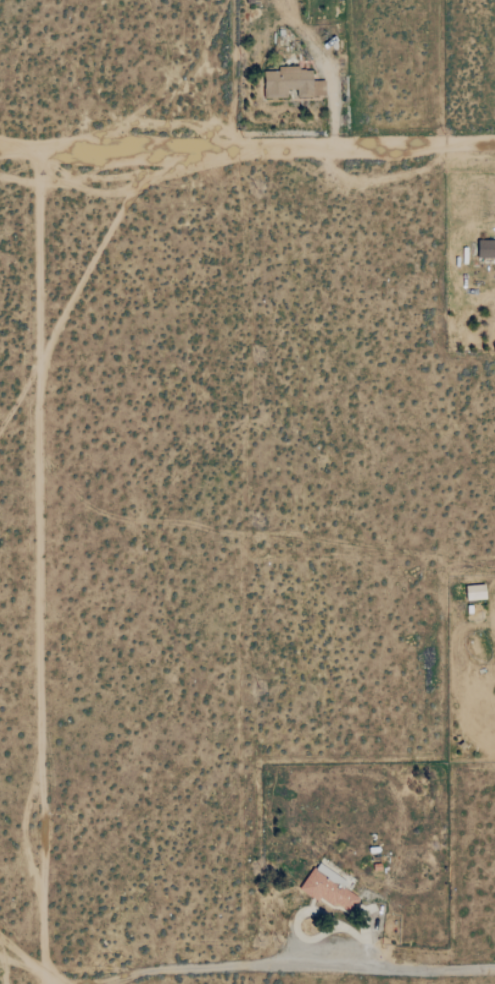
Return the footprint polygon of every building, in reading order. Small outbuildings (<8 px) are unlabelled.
[(326,97),(326,81),(313,81),(313,68),(278,68),(278,72),(266,72),(266,98),(288,98),(288,90),(297,90),(297,97),(326,97)] [(479,240),(479,258),(494,259),(494,241),(479,240)] [(461,585),(461,600),(481,599),(480,584),(461,585)] [(347,881),(318,861),(300,889),(318,901),(322,896),(349,914),(360,898),(344,887),(347,881)]
